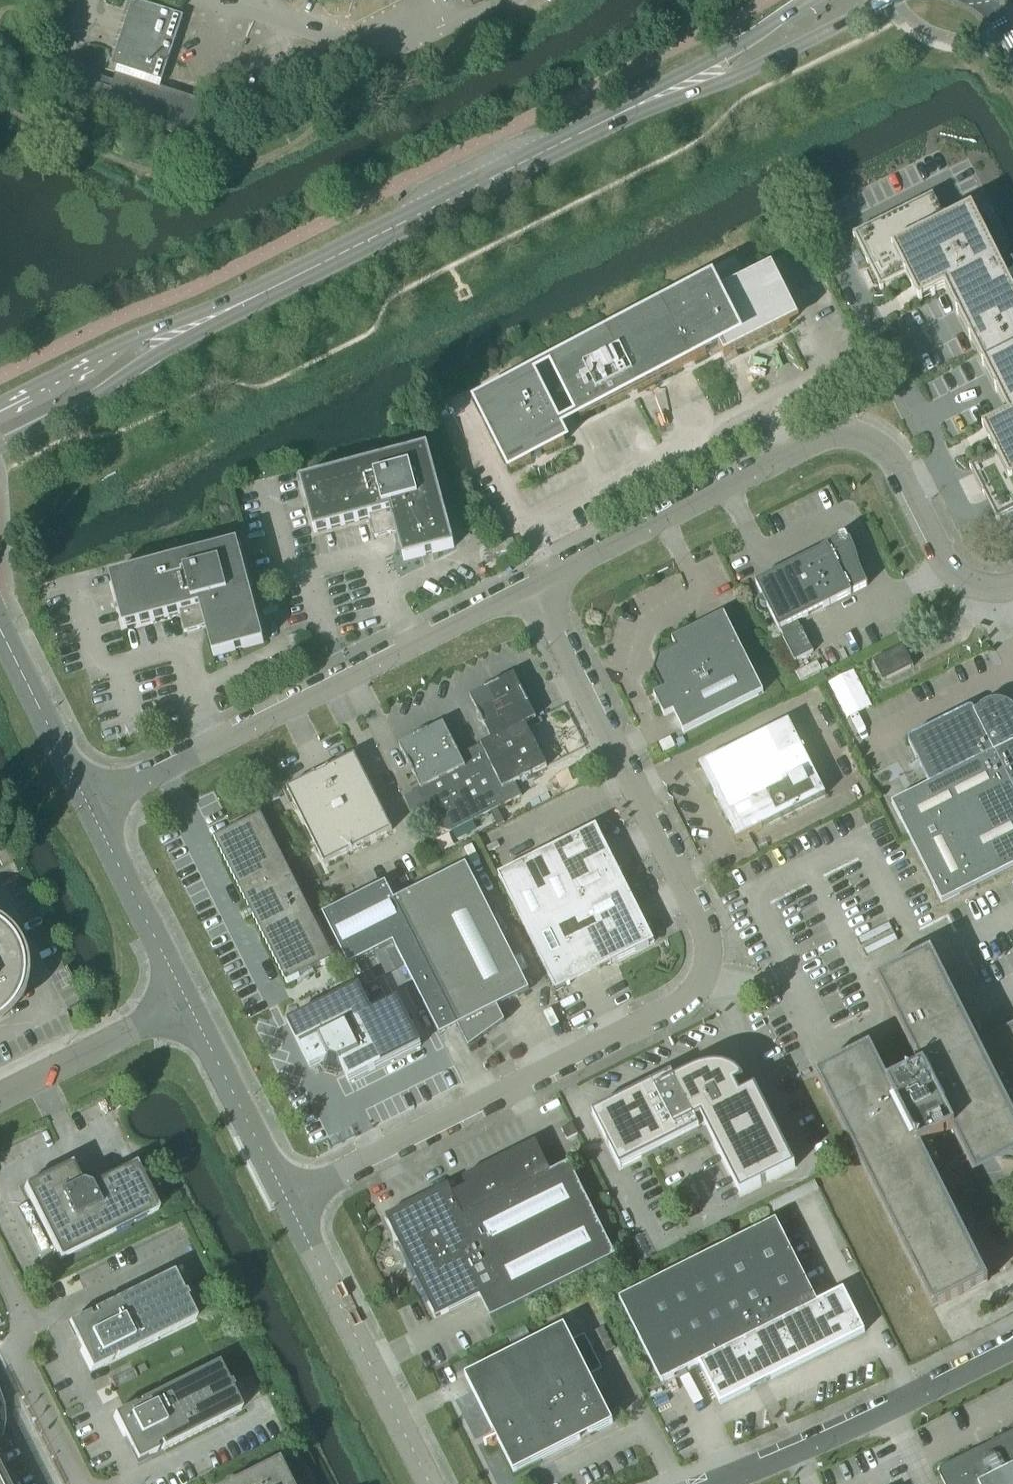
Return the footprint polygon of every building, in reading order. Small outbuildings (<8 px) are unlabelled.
[(160,84),(181,19),(130,2),(109,68),(160,84)] [(85,82),(78,105),(153,129),(189,141),(192,129),(201,102),(153,86),(116,74),(113,83),(101,79),(99,86),(85,82)] [(852,238),(855,243),(863,259),(879,290),(880,292),(905,279),(911,290),(918,305),(943,292),(945,292),(1007,416),(995,423),(984,428),(982,429),(994,455),(989,458),(974,465),(969,468),(996,522),(1012,514),(1012,292),(1011,288),(1007,280),(1012,277),(1012,268),(1011,265),(1002,270),(998,262),(972,209),(946,222),(933,197),(855,236),(852,238)] [(686,299),(552,365),(564,388),(565,390),(569,398),(569,399),(579,419),(680,368),(693,362),(706,355),(705,354),(718,348),(720,352),(723,359),(739,351),(789,326),(777,302),(773,293),(762,272),(755,276),(717,296),(710,299),(705,291),(687,301),(686,299)] [(531,376),(477,403),(510,469),(531,459),(530,458),(533,456),(535,459),(542,456),(540,452),(543,451),(544,452),(564,442),(547,409),(543,400),(531,376)] [(875,403),(876,399),(869,397),(867,403),(872,405),(874,406),(875,403)] [(403,562),(453,548),(427,449),(300,482),(313,533),(369,519),(374,539),(396,533),(403,562)] [(852,549),(846,537),(844,532),(813,554),(755,583),(777,629),(778,628),(782,637),(781,637),(792,660),(811,651),(796,621),(866,586),(860,573),(858,565),(855,556),(852,549)] [(511,540),(490,546),(492,555),(514,550),(511,540)] [(213,657),(264,643),(238,544),(110,578),(123,629),(179,614),(184,634),(205,628),(213,657)] [(683,733),(763,693),(722,613),(670,639),(675,648),(657,657),(652,672),(661,690),(653,694),(664,716),(672,711),(683,733)] [(903,646),(872,661),(882,682),(913,667),(903,646)] [(528,704),(521,691),(513,676),(498,683),(485,689),(485,690),(470,697),(477,713),(483,726),(484,726),(491,740),(525,724),(525,725),(535,719),(528,704)] [(1011,713),(1010,713),(1010,712),(1011,711),(1011,710),(1010,708),(1009,707),(1008,706),(1007,706),(1006,705),(1005,706),(1003,706),(1003,707),(1002,707),(1002,708),(1000,707),(998,707),(996,706),(994,706),(991,706),(989,706),(986,707),(983,708),(981,708),(974,712),(974,711),(973,710),(972,709),(971,709),(970,708),(969,708),(968,708),(968,709),(910,738),(909,739),(908,740),(908,741),(908,742),(908,743),(908,744),(929,785),(891,804),(941,903),(1012,867),(1012,716),(1011,713)] [(540,718),(529,724),(532,728),(542,723),(540,718)] [(722,800),(723,799),(746,833),(736,839),(736,840),(762,828),(762,827),(825,796),(788,721),(724,753),(699,766),(699,767),(701,766),(716,788),(715,789),(714,790),(714,792),(713,792),(713,794),(713,795),(714,796),(715,798),(716,799),(717,800),(719,800),(721,800),(722,800)] [(532,739),(525,725),(525,724),(491,740),(481,745),(503,788),(514,782),(514,784),(517,782),(517,783),(531,776),(531,775),(546,768),(539,753),(532,739)] [(459,756),(457,754),(458,753),(451,740),(450,740),(442,725),(427,733),(427,732),(414,739),(399,747),(407,762),(406,762),(413,776),(414,775),(421,789),(464,767),(459,756)] [(521,797),(514,784),(514,782),(503,788),(481,745),(459,756),(464,767),(421,789),(417,791),(436,829),(449,833),(521,797)] [(324,864),(392,830),(355,756),(287,789),(324,864)] [(287,985),(334,961),(261,816),(214,839),(287,985)] [(596,826),(552,848),(581,906),(625,885),(618,869),(604,842),(596,826)] [(512,868),(497,875),(498,875),(516,913),(526,933),(554,919),(562,934),(589,921),(581,906),(552,848),(539,855),(512,868)] [(504,1023),(497,1008),(529,992),(466,865),(394,901),(385,883),(322,915),(348,966),(393,944),(438,1037),(457,1027),(467,1049),(504,1023)] [(625,885),(581,906),(589,921),(610,965),(615,962),(654,943),(646,927),(633,900),(625,885)] [(554,919),(526,933),(555,991),(556,992),(570,985),(583,978),(562,934),(554,919)] [(589,921),(562,934),(583,978),(597,971),(610,965),(589,921)] [(10,971),(16,968),(17,972),(19,971),(19,967),(18,965),(18,963),(17,961),(17,959),(16,957),(15,955),(14,953),(14,951),(13,949),(12,948),(10,946),(9,944),(8,942),(7,941),(5,939),(4,938),(2,936),(1,935),(0,936),(0,937),(2,939),(0,940),(0,1009),(23,997),(10,971)] [(975,1043),(930,952),(875,980),(918,1067),(893,1082),(893,1084),(888,1086),(869,1048),(814,1075),(931,1310),(986,1283),(935,1180),(946,1174),(945,1170),(964,1158),(971,1172),(1012,1150),(1012,1023),(975,1043)] [(398,1001),(372,1014),(359,988),(288,1024),(311,1070),(324,1063),(326,1066),(339,1071),(343,1069),(349,1082),(421,1047),(398,1001)] [(716,1068),(712,1067),(708,1067),(703,1068),(655,1092),(651,1084),(591,1114),(619,1168),(704,1126),(739,1195),(793,1169),(792,1165),(753,1090),(739,1097),(734,1087),(743,1083),(738,1077),(735,1075),(731,1072),(726,1070),(722,1068),(716,1068)] [(565,1141),(576,1135),(571,1125),(560,1131),(565,1141)] [(567,1164),(549,1173),(534,1142),(461,1179),(465,1187),(451,1194),(446,1186),(384,1217),(396,1243),(394,1245),(394,1244),(392,1245),(396,1248),(397,1251),(399,1253),(402,1258),(402,1260),(404,1264),(404,1267),(404,1269),(406,1269),(406,1268),(408,1267),(434,1318),(477,1297),(488,1319),(614,1257),(567,1164)] [(82,1176),(76,1179),(69,1166),(24,1188),(60,1261),(157,1212),(134,1167),(96,1185),(93,1180),(82,1176)] [(839,1289),(814,1302),(773,1221),(616,1299),(658,1381),(696,1362),(716,1403),(860,1331),(839,1289)] [(79,1319),(67,1326),(79,1351),(90,1372),(102,1366),(107,1364),(195,1320),(185,1300),(187,1299),(184,1293),(182,1294),(178,1287),(172,1274),(93,1313),(95,1318),(90,1320),(88,1316),(88,1315),(79,1319)] [(511,1471),(609,1421),(561,1327),(463,1376),(511,1471)] [(125,1411),(112,1417),(123,1438),(136,1463),(156,1453),(154,1448),(159,1446),(161,1450),(240,1411),(239,1408),(239,1407),(230,1390),(232,1389),(229,1384),(227,1385),(217,1364),(138,1404),(139,1406),(134,1408),(133,1406),(125,1411)] [(936,1470),(943,1483),(1012,1483),(1012,1431),(936,1470)] [(280,1460),(234,1483),(292,1483),(280,1460)]
